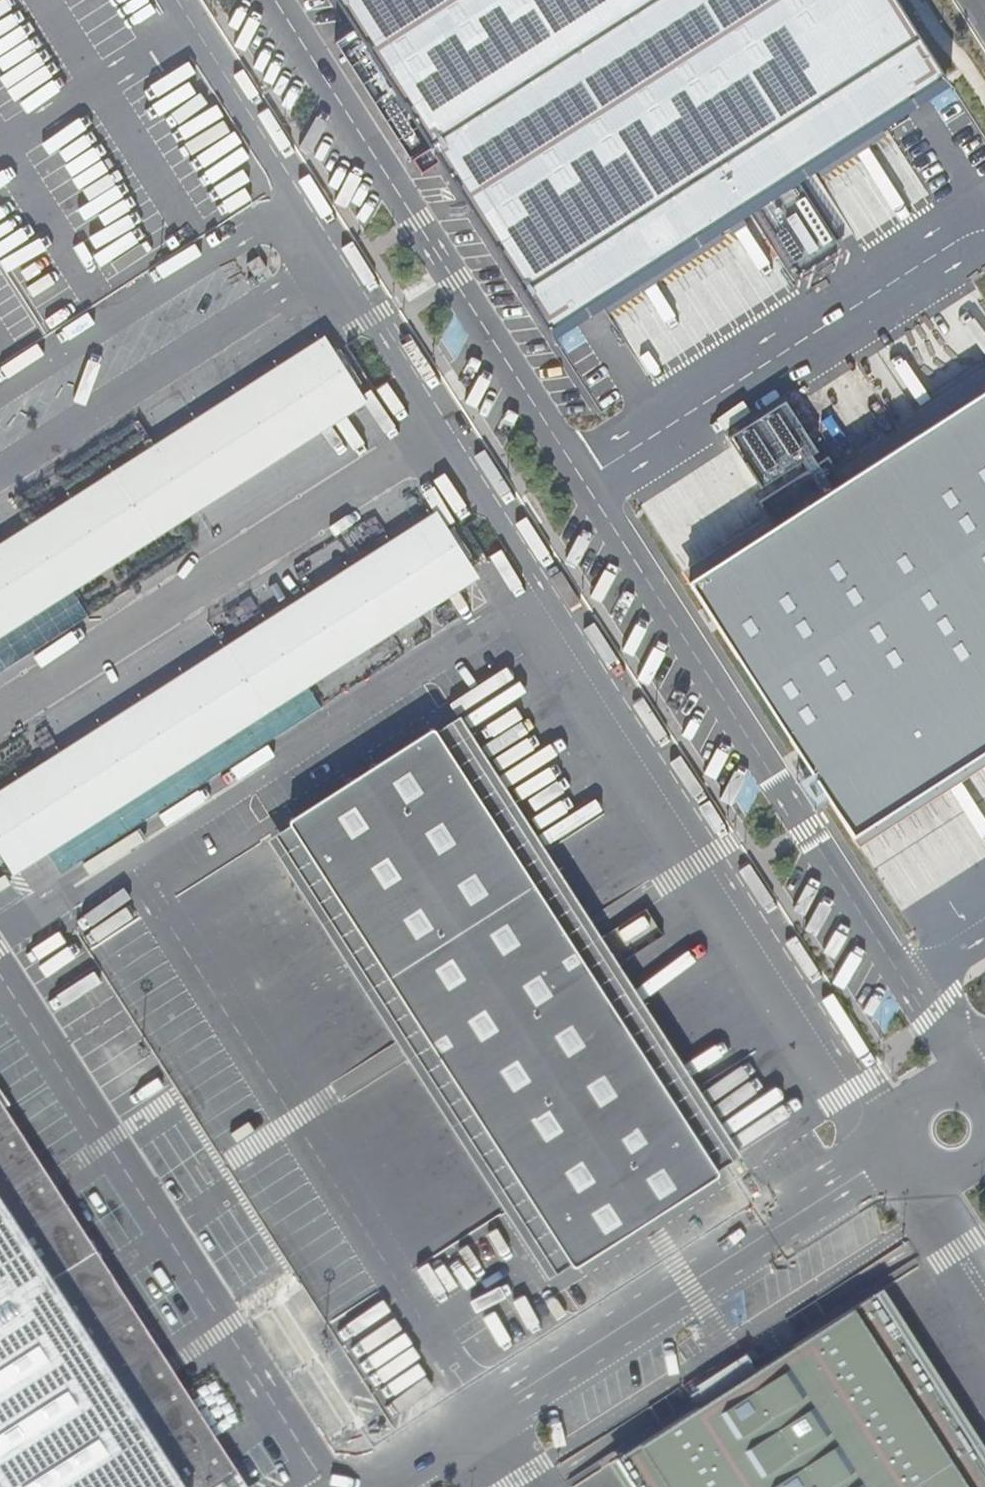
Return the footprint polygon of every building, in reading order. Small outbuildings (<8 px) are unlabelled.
[(885,0),(323,0),(541,338),(939,83),(885,0)] [(0,541),(0,630),(358,401),(345,381),(355,374),(339,349),(329,355),(317,338),(0,541)] [(680,574),(846,834),(984,742),(984,378),(831,478),(818,457),(752,500),(765,520),(680,574)] [(763,485),(821,448),(787,396),(729,433),(763,485)] [(3,851),(13,867),(470,575),(461,561),(470,556),(452,527),(443,533),(434,519),(0,797),(0,853),(3,851)] [(432,734),(296,822),(576,1260),(714,1173),(591,981),(520,871),(432,734)] [(647,908),(602,936),(619,963),(664,935),(647,908)] [(172,1365),(53,1178),(0,1096),(0,1486),(250,1486),(172,1365)] [(618,1458),(637,1486),(984,1486),(984,1465),(875,1293),(618,1458)]
